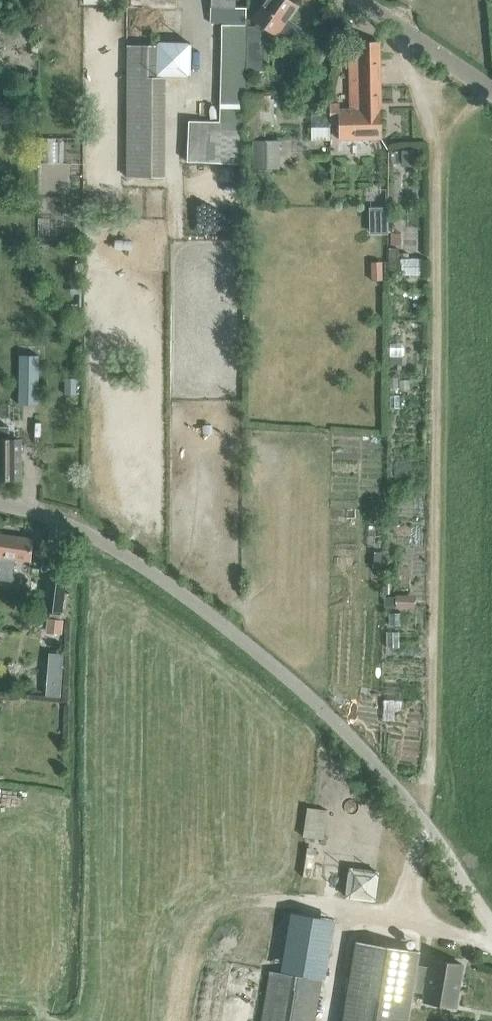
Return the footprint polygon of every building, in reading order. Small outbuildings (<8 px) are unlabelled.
[(210,23),(245,25),(246,8),(235,8),(235,0),(210,0),(210,23)] [(253,20),(289,46),(301,28),(288,19),(297,6),(288,0),(266,0),(253,20)] [(242,164),(244,130),(246,25),(222,25),(219,121),(188,121),(187,161),(242,164)] [(264,71),(264,64),(262,64),(262,45),(259,45),(260,26),(247,26),(246,71),(264,71)] [(156,76),(164,76),(190,77),(191,43),(157,42),(156,76)] [(381,139),(379,43),(349,43),(351,109),(340,109),(339,103),(329,103),(330,112),(338,112),(339,140),(381,139)] [(156,45),(127,45),(127,141),(126,178),(164,178),(164,77),(155,77),(156,45)] [(265,125),(274,125),(274,99),(270,99),(270,95),(246,95),(246,136),(265,136),(265,125)] [(252,169),(280,169),(280,140),(252,140),(252,169)] [(414,149),(402,149),(402,165),(414,164),(414,149)] [(381,261),(371,262),(372,280),(382,279),(381,261)] [(388,347),(389,363),(401,363),(400,347),(388,347)] [(18,404),(19,404),(19,402),(37,403),(37,404),(38,404),(39,356),(19,355),(18,404)] [(65,377),(65,394),(75,394),(75,377),(65,377)] [(399,387),(409,387),(409,378),(399,377),(399,387)] [(19,478),(19,439),(9,439),(9,426),(0,426),(0,478),(19,478)] [(12,581),(15,559),(31,561),(34,539),(0,534),(0,579),(12,581)] [(62,612),(65,579),(47,576),(42,610),(62,612)] [(46,634),(62,636),(63,623),(48,621),(46,634)] [(323,839),(327,809),(307,806),(303,836),(323,839)] [(375,901),(378,871),(349,867),(344,897),(375,901)] [(312,916),(293,914),(284,972),(269,969),(261,1020),(314,1020),(320,977),(326,978),(336,920),(313,916),(312,916)] [(341,1020),(407,1020),(412,990),(426,993),(424,1001),(454,1007),(462,964),(432,959),(430,967),(417,964),(419,951),(355,940),(341,1020)]
